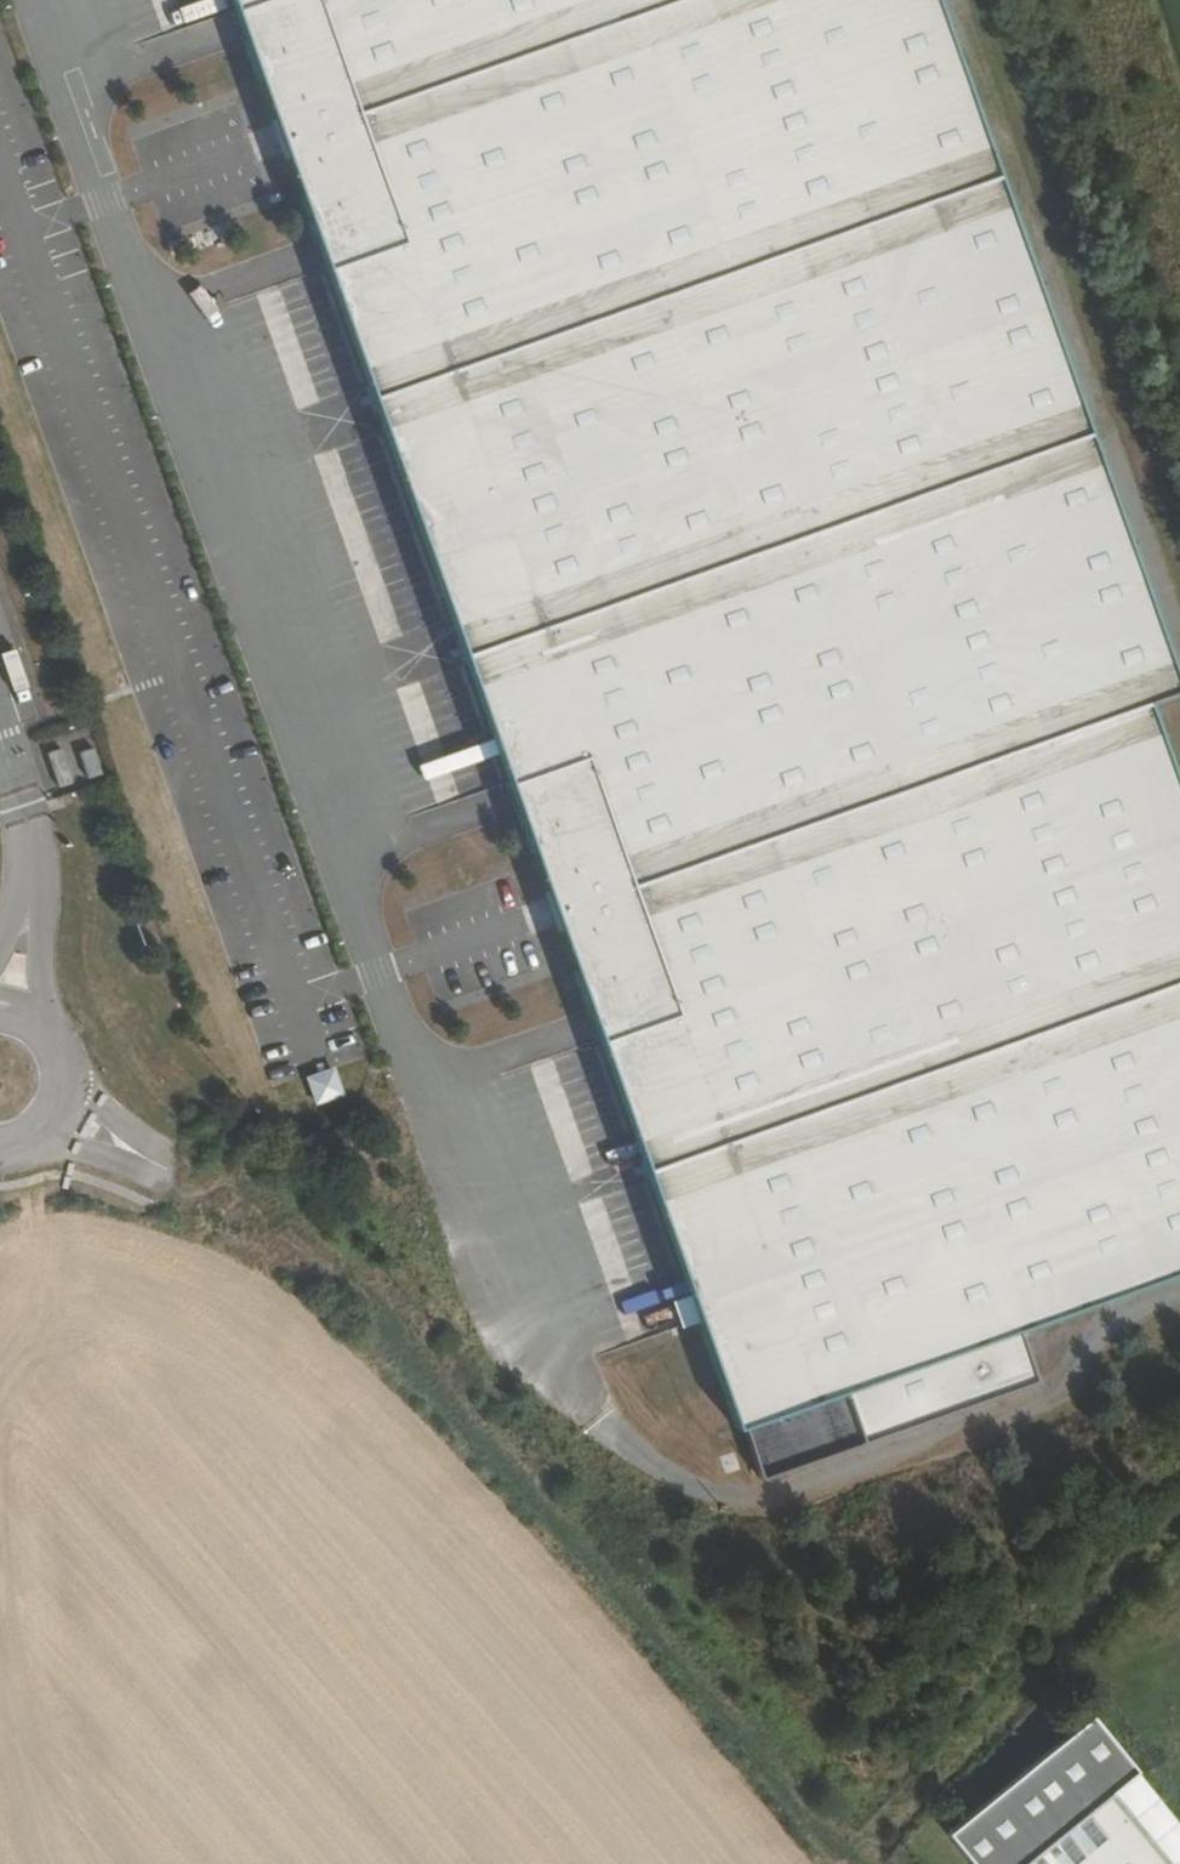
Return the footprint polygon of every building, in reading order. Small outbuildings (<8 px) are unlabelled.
[(727,1410),(732,1423),(737,1421),(760,1481),(1042,1382),(1014,1316),(1179,1260),(1179,813),(1143,701),(1171,687),(990,172),(930,0),(236,0),(305,199),(727,1410)] [(259,210),(248,170),(152,197),(163,236),(259,210)] [(90,746),(71,753),(81,783),(101,776),(90,746)] [(305,1077),(314,1106),(343,1096),(334,1067),(305,1077)] [(136,1137),(141,1118),(116,1112),(111,1132),(136,1137)] [(944,1843),(961,1863),(1157,1863),(1104,1799),(1130,1777),(1085,1724),(944,1843)]
